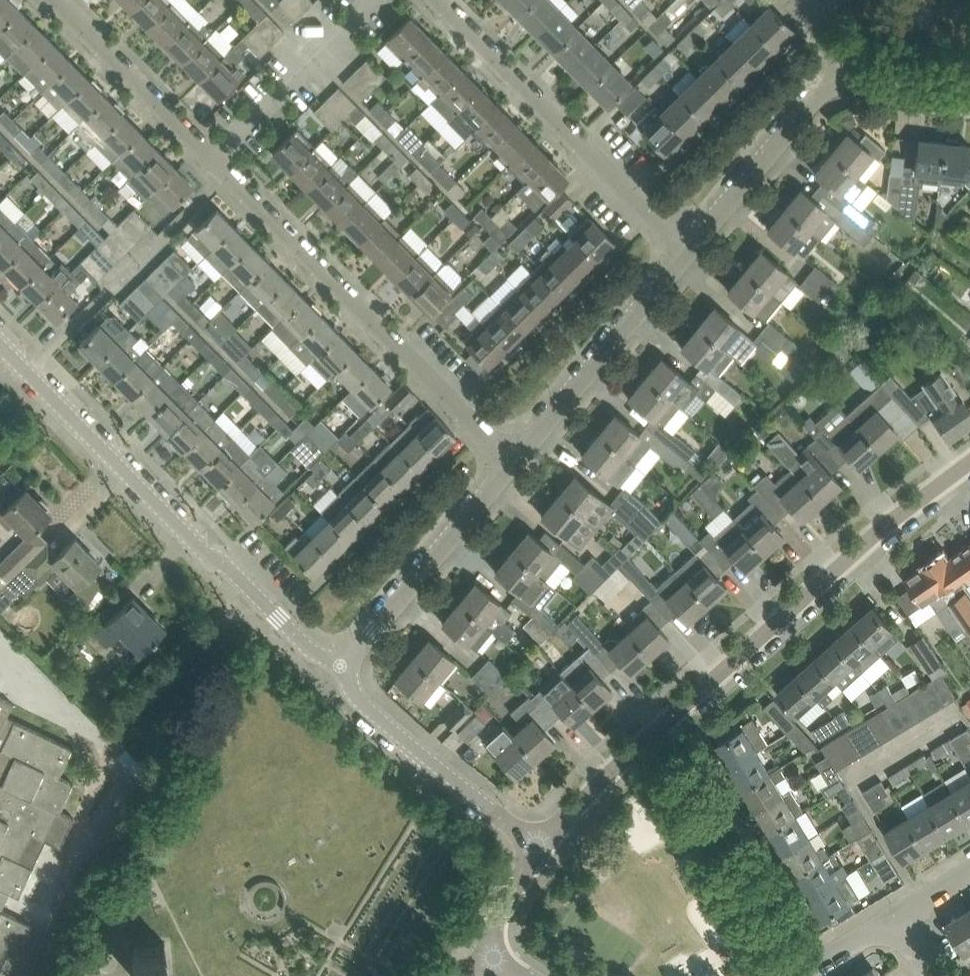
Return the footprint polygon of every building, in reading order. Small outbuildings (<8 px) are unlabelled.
[(19,8),(11,0),(0,0),(0,27),(19,8)] [(148,25),(172,1),(171,0),(138,0),(130,7),(148,25)] [(201,26),(209,18),(192,0),(176,0),(201,26)] [(241,3),(258,21),(267,13),(254,0),(244,0),(241,3)] [(271,9),(279,1),(278,0),(262,0),(271,9)] [(297,19),(305,11),(295,0),(280,0),(279,1),(297,19)] [(305,11),(314,2),(312,0),(295,0),(305,11)] [(518,14),(532,0),(505,0),(518,14)] [(518,14),(536,32),(558,10),(549,0),(532,0),(518,14)] [(621,20),(630,12),(619,0),(604,0),(603,1),(610,8),(621,20)] [(648,25),(657,16),(641,0),(639,0),(632,7),(648,25)] [(648,25),(667,45),(676,37),(666,26),(672,20),(669,16),(686,0),(674,0),(657,17),(657,16),(648,25)] [(734,5),(729,0),(721,0),(714,7),(722,16),(734,5)] [(148,25),(165,43),(189,19),(172,1),(148,25)] [(289,27),(297,19),(279,1),(271,9),(289,27)] [(751,24),(773,46),(792,28),(770,6),(751,24)] [(0,27),(0,51),(6,56),(7,55),(36,26),(19,8),(0,27)] [(558,10),(536,32),(554,50),(576,27),(558,10)] [(639,22),(630,12),(621,20),(631,30),(639,22)] [(258,21),(276,39),(284,31),(267,13),(258,21)] [(707,13),(688,31),(697,40),(715,22),(707,13)] [(734,41),(733,42),(756,64),(773,46),(751,24),(743,16),(726,33),(734,41)] [(385,41),(402,58),(426,34),(409,17),(385,41)] [(189,19),(165,43),(183,61),(207,37),(207,36),(212,31),(205,24),(199,29),(189,19)] [(258,21),(250,29),(268,47),(276,39),(258,21)] [(36,26),(7,55),(24,73),(54,44),(36,26)] [(576,27),(554,50),(571,67),(594,45),(576,27)] [(259,56),(268,47),(250,29),(241,38),(259,56)] [(646,31),(638,38),(655,56),(663,48),(653,37),(653,38),(646,31)] [(686,51),(697,40),(688,31),(677,42),(686,51)] [(426,34),(402,58),(403,59),(408,55),(416,62),(411,67),(419,76),(444,52),(426,34)] [(207,37),(183,61),(200,79),(225,55),(207,37)] [(716,59),(738,81),(756,64),(733,42),(716,59)] [(24,73),(41,90),(71,61),(54,44),(24,73)] [(218,97),(243,72),(235,63),(244,55),(234,45),(225,55),(200,79),(218,97)] [(594,45),(571,67),(589,85),(611,63),(594,45)] [(663,57),(653,67),(661,75),(679,58),(671,49),(663,57)] [(444,52),(419,76),(421,77),(417,81),(425,88),(428,85),(437,94),(461,70),(444,52)] [(377,84),(386,75),(368,57),(360,66),(377,84)] [(698,77),(720,99),(738,81),(716,59),(698,77)] [(71,61),(41,90),(59,108),(63,104),(88,78),(71,61)] [(611,63),(589,85),(607,104),(629,82),(611,63)] [(360,66),(351,74),(369,92),(377,84),(360,66)] [(650,86),(661,75),(653,67),(641,78),(650,86)] [(461,70),(437,94),(454,111),(479,87),(461,70)] [(361,100),(369,92),(351,74),(343,82),(361,100)] [(680,94),(702,117),(720,99),(698,77),(680,94)] [(88,78),(63,104),(81,122),(106,97),(88,78)] [(627,114),(641,100),(646,96),(635,85),(617,103),(627,114)] [(331,95),(349,113),(357,105),(339,86),(331,95)] [(447,119),(465,137),(496,105),(479,87),(454,111),(455,112),(447,119)] [(662,112),(684,135),(702,117),(680,94),(662,112)] [(322,103),(340,121),(349,113),(331,95),(322,103)] [(106,97),(81,122),(75,127),(92,145),(95,142),(96,143),(124,115),(106,97)] [(370,109),(378,117),(386,109),(378,101),(370,109)] [(332,129),(335,126),(340,121),(322,103),(314,111),(332,129)] [(349,113),(340,121),(335,126),(338,129),(352,116),(357,122),(355,123),(363,131),(373,122),(357,105),(349,113)] [(496,105),(465,137),(473,129),(489,147),(514,123),(496,105)] [(6,125),(13,118),(4,109),(0,114),(0,120),(6,125)] [(378,117),(395,135),(404,127),(386,109),(378,117)] [(666,153),(684,135),(662,112),(643,130),(666,153)] [(843,113),(835,123),(847,132),(848,133),(854,126),(855,117),(849,112),(843,113)] [(124,115),(96,143),(112,159),(141,131),(124,115)] [(6,125),(23,143),(31,136),(30,136),(13,118),(6,125)] [(267,146),(290,170),(315,146),(292,122),(267,146)] [(375,139),(383,147),(391,140),(373,122),(363,131),(373,141),(375,139)] [(514,123),(489,147),(491,148),(495,143),(503,150),(498,155),(507,165),(532,141),(514,123)] [(395,135),(412,152),(421,144),(412,136),(414,134),(406,127),(405,128),(404,127),(395,135)] [(159,150),(141,131),(112,159),(110,162),(127,180),(159,150)] [(23,143),(41,162),(48,154),(39,145),(43,141),(34,132),(30,136),(31,136),(23,143)] [(831,152),(855,173),(872,153),(878,158),(885,149),(865,133),(858,142),(848,133),(847,132),(831,152)] [(914,180),(939,183),(944,141),(919,138),(915,170),(914,180)] [(315,146),(290,170),(307,187),(339,156),(323,139),(315,146)] [(944,141),(939,183),(940,183),(940,182),(961,185),(966,181),(969,182),(969,151),(969,144),(959,143),(959,140),(948,139),(948,141),(944,141)] [(1,147),(10,156),(18,149),(9,140),(1,147)] [(402,151),(391,140),(383,147),(394,159),(402,151)] [(532,141),(507,165),(524,182),(549,158),(532,141)] [(412,152),(431,171),(441,161),(433,152),(431,154),(421,144),(412,152)] [(26,158),(18,149),(10,156),(19,165),(26,158)] [(159,150),(127,180),(145,198),(147,196),(176,168),(159,150)] [(855,173),(831,152),(814,172),(839,193),(839,192),(851,202),(867,183),(855,173)] [(57,163),(48,154),(41,162),(49,170),(57,163)] [(339,156),(307,187),(325,205),(349,181),(358,172),(350,164),(341,173),(332,163),(339,156)] [(567,177),(549,158),(524,182),(525,182),(517,191),(535,209),(567,177)] [(378,175),(377,177),(383,183),(384,182),(401,166),(394,159),(378,175)] [(431,171),(447,188),(455,179),(439,163),(441,161),(431,171)] [(409,174),(418,183),(426,175),(418,166),(409,174)] [(176,168),(147,196),(164,214),(194,185),(176,168)] [(58,179),(75,196),(83,189),(98,173),(94,169),(78,184),(65,171),(58,179)] [(31,177),(46,192),(53,185),(38,170),(31,177)] [(886,198),(898,208),(901,183),(902,175),(889,174),(886,198)] [(435,184),(426,175),(418,183),(427,192),(435,184)] [(465,190),(455,179),(447,188),(457,198),(465,190)] [(349,181),(325,205),(342,222),(366,198),(349,181)] [(901,183),(898,208),(910,218),(914,184),(901,183)] [(61,193),(53,185),(46,192),(54,200),(61,193)] [(784,208),(820,237),(820,238),(836,219),(801,188),(784,208)] [(93,214),(101,207),(105,203),(95,193),(91,197),(83,189),(75,196),(93,214)] [(562,190),(548,204),(544,208),(553,216),(571,198),(562,190)] [(366,198),(342,222),(360,240),(384,216),(366,198)] [(444,209),(453,218),(461,210),(452,201),(444,209)] [(62,209),(80,227),(87,220),(70,202),(62,209)] [(17,221),(0,203),(0,238),(17,221)] [(93,214),(110,232),(118,224),(101,207),(93,214)] [(474,215),(482,223),(490,215),(482,207),(474,215)] [(126,216),(144,234),(152,226),(134,208),(126,216)] [(187,236),(205,254),(234,226),(216,208),(187,236)] [(805,256),(820,237),(784,208),(767,228),(792,249),(794,248),(805,256)] [(853,219),(873,235),(881,225),(861,209),(853,219)] [(470,219),(461,210),(453,218),(462,228),(470,219)] [(482,223),(492,233),(501,242),(517,226),(508,217),(500,225),(490,215),(482,223)] [(118,224),(136,242),(144,234),(126,216),(118,224)] [(384,216),(360,240),(377,258),(401,234),(384,216)] [(527,224),(535,233),(544,224),(536,216),(527,224)] [(589,217),(571,234),(595,258),(612,241),(589,217)] [(853,219),(845,228),(865,244),(873,235),(853,219)] [(80,227),(98,245),(105,237),(87,220),(80,227)] [(0,238),(0,262),(4,266),(33,238),(17,221),(0,238)] [(127,251),(136,242),(118,224),(110,232),(110,233),(127,251)] [(526,242),(535,233),(527,224),(518,234),(509,243),(517,251),(526,242)] [(234,226),(205,254),(222,272),(251,244),(234,226)] [(483,241),(492,250),(496,247),(501,242),(492,233),(483,241)] [(401,234),(377,258),(394,275),(419,252),(401,234)] [(553,251),(577,276),(595,258),(571,234),(553,251)] [(97,245),(115,263),(123,255),(105,237),(98,245),(97,245)] [(33,238),(4,266),(22,285),(51,256),(33,238)] [(251,244),(222,272),(240,290),(268,261),(251,244)] [(89,253),(107,271),(115,263),(97,245),(89,253)] [(419,252),(394,275),(411,293),(443,261),(428,245),(420,253),(419,252)] [(493,251),(488,255),(496,264),(504,255),(496,247),(492,250),(493,251)] [(166,257),(184,275),(185,275),(192,267),(174,249),(166,257)] [(744,270),(781,301),(797,281),(785,271),(776,263),(761,250),(744,270)] [(553,251),(536,269),(560,293),(577,276),(553,251)] [(107,271),(89,253),(71,271),(39,302),(46,309),(45,312),(51,319),(55,318),(57,320),(77,300),(68,291),(79,280),(75,276),(81,270),(85,271),(96,282),(107,271)] [(486,273),(496,264),(488,255),(478,265),(486,273)] [(51,256),(22,285),(39,302),(71,271),(62,262),(60,264),(51,256)] [(158,265),(176,284),(184,275),(166,257),(158,265)] [(268,261),(240,290),(257,307),(286,279),(268,261)] [(443,261),(411,293),(430,312),(462,281),(461,274),(449,262),(445,263),(443,261)] [(168,292),(168,291),(176,284),(158,265),(150,274),(168,292)] [(827,291),(831,295),(839,285),(815,265),(807,275),(827,291)] [(518,287),(542,310),(560,293),(536,269),(518,287)] [(765,320),(781,301),(744,270),(728,290),(753,310),(765,320)] [(915,272),(908,281),(915,286),(922,277),(915,272)] [(168,291),(185,308),(193,301),(183,290),(192,281),(185,275),(184,275),(176,284),(168,291)] [(819,300),(827,291),(807,275),(799,284),(819,300)] [(155,304),(163,297),(163,296),(145,278),(137,286),(155,304)] [(286,279),(257,307),(275,325),(303,296),(286,279)] [(129,294),(147,312),(155,304),(137,286),(129,294)] [(465,286),(456,294),(464,303),(473,294),(465,286)] [(499,303),(524,328),(542,310),(518,287),(521,290),(513,298),(509,294),(499,303)] [(139,320),(147,312),(129,294),(121,302),(139,320)] [(456,294),(438,313),(448,323),(457,314),(455,312),(464,303),(456,294)] [(303,296),(275,325),(273,327),(290,344),(321,314),(303,296)] [(155,304),(147,312),(164,329),(180,314),(163,297),(155,304)] [(185,308),(203,326),(211,319),(193,301),(185,308)] [(499,303),(482,321),(506,345),(524,328),(499,303)] [(739,327),(714,306),(698,326),(733,356),(749,336),(739,327)] [(180,314),(154,340),(160,346),(179,328),(190,339),(197,332),(180,314)] [(321,314),(290,344),(307,362),(310,360),(338,332),(321,314)] [(488,364),(506,345),(482,321),(477,315),(468,324),(474,330),(464,339),(488,364)] [(105,318),(79,343),(97,361),(129,329),(120,320),(114,326),(105,318)] [(203,326),(221,344),(228,337),(228,336),(211,319),(203,326)] [(780,347),(790,355),(798,345),(769,321),(761,331),(780,347)] [(717,375),(733,356),(698,326),(681,346),(706,367),(707,366),(717,375)] [(129,329),(97,361),(115,379),(141,352),(132,344),(138,338),(129,329)] [(238,361),(245,354),(253,346),(236,329),(228,336),(228,337),(221,344),(238,361)] [(761,331),(754,339),(773,356),(780,347),(761,331)] [(190,339),(208,356),(215,350),(197,332),(190,339)] [(338,332),(310,360),(327,378),(336,370),(356,350),(338,332)] [(836,334),(829,341),(846,358),(853,351),(836,334)] [(141,352),(115,379),(132,396),(164,365),(146,348),(141,353),(141,352)] [(208,356),(225,374),(232,367),(215,350),(208,356)] [(356,350),(336,370),(353,387),(373,367),(356,350)] [(263,372),(245,354),(238,361),(255,379),(263,372)] [(645,377),(683,409),(699,389),(686,378),(661,357),(645,377)] [(809,371),(796,360),(785,374),(798,384),(809,371)] [(867,360),(854,366),(865,388),(878,382),(867,360)] [(164,365),(132,396),(149,414),(181,383),(164,365)] [(225,374),(242,391),(249,384),(232,367),(225,374)] [(373,367),(353,387),(343,397),(361,415),(371,405),(371,406),(391,386),(373,367)] [(880,383),(903,407),(919,424),(932,415),(948,439),(969,424),(969,410),(942,369),(921,383),(937,406),(926,413),(890,374),(880,383)] [(811,373),(799,383),(808,393),(819,383),(811,373)] [(683,409),(645,377),(628,397),(653,418),(653,417),(663,425),(679,406),(683,409)] [(714,387),(734,403),(742,393),(722,377),(714,387)] [(264,388),(272,397),(280,389),(271,381),(264,388)] [(404,382),(385,400),(392,407),(392,406),(396,410),(414,392),(404,382)] [(181,383),(149,414),(167,432),(198,400),(181,383)] [(857,425),(878,449),(898,432),(888,421),(903,407),(880,383),(847,413),(846,414),(857,425)] [(242,391),(260,409),(267,402),(249,384),(242,391)] [(726,413),(734,403),(714,387),(706,397),(726,413)] [(289,399),(280,389),(272,397),(290,414),(301,403),(297,398),(293,395),(289,399)] [(198,400),(167,432),(184,449),(216,418),(198,400)] [(385,400),(368,418),(374,424),(375,424),(392,407),(385,400)] [(260,409),(277,427),(284,420),(267,402),(260,409)] [(781,405),(771,414),(780,423),(789,415),(781,405)] [(417,431),(416,431),(436,453),(455,434),(428,406),(419,416),(417,414),(409,422),(417,431)] [(623,454),(635,463),(651,444),(639,434),(640,434),(615,413),(598,433),(623,454)] [(857,425),(846,414),(827,431),(822,426),(818,430),(818,424),(810,415),(802,422),(815,437),(840,464),(849,456),(859,467),(878,449),(857,425)] [(299,423),(308,432),(315,425),(306,416),(299,423)] [(216,418),(184,449),(202,467),(234,435),(216,418)] [(368,418),(350,435),(357,442),(370,429),(380,439),(385,435),(375,424),(374,424),(368,418)] [(289,434),(298,443),(308,432),(299,423),(293,429),(284,420),(277,427),(286,436),(289,434)] [(308,432),(326,450),(333,443),(315,425),(308,432)] [(840,464),(815,437),(799,452),(779,430),(767,440),(792,469),(821,501),(841,483),(831,472),(840,464)] [(349,450),(357,442),(350,435),(346,431),(338,439),(349,450)] [(396,447),(418,470),(436,453),(416,431),(408,439),(406,437),(396,447)] [(734,431),(725,442),(733,448),(742,438),(734,431)] [(299,448),(313,462),(320,456),(326,450),(308,432),(298,443),(292,448),(295,451),(299,448)] [(619,483),(635,463),(623,454),(598,433),(582,453),(607,474),(607,473),(619,483)] [(687,460),(688,459),(695,450),(676,434),(668,443),(687,460)] [(234,435),(202,467),(219,484),(250,453),(234,435)] [(373,459),(402,487),(418,470),(391,441),(373,459)] [(707,474),(688,459),(687,460),(668,443),(660,453),(679,469),(683,465),(702,481),(707,474)] [(695,452),(690,459),(695,463),(701,457),(695,452)] [(250,453),(219,484),(236,502),(266,473),(257,464),(259,462),(250,453)] [(315,469),(314,470),(321,477),(331,468),(320,456),(313,462),(314,463),(311,465),(315,469)] [(266,473),(236,502),(254,520),(284,491),(275,482),(281,475),(282,476),(291,467),(282,458),(266,473)] [(356,476),(384,504),(402,487),(373,459),(356,476)] [(821,501),(792,469),(776,483),(765,472),(754,483),(758,488),(766,497),(783,515),(792,507),(802,518),(821,501)] [(313,485),(321,477),(314,470),(306,478),(313,485)] [(574,475),(558,494),(598,527),(611,511),(625,523),(634,511),(616,496),(609,504),(574,475)] [(338,494),(366,522),(384,504),(356,476),(338,494)] [(636,512),(654,530),(662,521),(645,503),(624,486),(616,496),(634,511),(636,512)] [(1,501),(0,503),(0,520),(8,529),(14,523),(27,536),(51,513),(48,510),(49,506),(41,499),(37,499),(26,488),(7,507),(1,501)] [(734,519),(764,552),(783,535),(773,524),(783,515),(766,497),(758,488),(748,497),(752,502),(734,519)] [(329,519),(328,519),(348,540),(366,522),(338,494),(321,511),(329,519)] [(581,547),(598,527),(558,494),(541,514),(581,547)] [(289,495),(279,505),(286,512),(296,502),(289,495)] [(278,520),(286,512),(279,505),(271,513),(278,520)] [(706,522),(714,532),(734,516),(725,506),(706,522)] [(674,510),(665,518),(676,531),(685,522),(674,510)] [(636,512),(628,519),(639,530),(637,532),(644,539),(654,530),(636,512)] [(348,540),(328,519),(311,537),(331,557),(348,540)] [(709,548),(726,567),(735,558),(745,569),(764,552),(734,519),(715,536),(710,530),(700,538),(705,544),(709,548)] [(313,574),(331,557),(305,531),(299,537),(296,534),(285,546),(313,574)] [(512,551),(545,579),(562,559),(551,550),(528,531),(512,551)] [(635,534),(622,547),(629,554),(644,539),(637,532),(635,534)] [(8,579),(9,579),(0,588),(0,611),(21,591),(25,595),(39,582),(41,584),(58,566),(77,585),(67,594),(78,605),(99,586),(88,575),(100,563),(75,537),(43,568),(31,556),(8,579)] [(954,554),(968,574),(969,578),(969,543),(954,554)] [(8,579),(31,556),(19,544),(0,563),(0,570),(8,579)] [(676,570),(680,574),(707,603),(726,586),(716,575),(726,567),(709,548),(705,544),(695,553),(695,552),(676,570)] [(619,546),(602,563),(610,573),(618,565),(629,554),(622,547),(620,545),(619,546)] [(550,583),(545,579),(512,551),(495,571),(534,602),(550,583)] [(924,565),(969,632),(969,605),(962,593),(957,597),(950,587),(968,574),(954,554),(947,559),(943,553),(924,565)] [(593,554),(584,562),(584,563),(602,581),(610,573),(602,563),(593,554)] [(574,572),(572,574),(590,593),(593,590),(594,589),(601,582),(602,581),(584,563),(584,562),(574,572)] [(602,581),(601,582),(594,589),(607,602),(630,578),(618,565),(610,573),(602,581)] [(967,628),(956,612),(924,565),(906,578),(924,604),(935,597),(942,607),(937,610),(965,650),(969,646),(969,635),(965,628),(967,628)] [(652,581),(642,589),(656,605),(668,618),(678,610),(687,621),(707,603),(680,574),(676,570),(657,586),(652,581)] [(459,602),(493,630),(507,641),(516,630),(504,620),(511,611),(475,582),(459,602)] [(133,596),(118,610),(95,633),(107,644),(121,630),(141,650),(164,628),(133,596)] [(477,649),(493,630),(459,602),(442,622),(467,642),(468,642),(477,649)] [(637,621),(627,630),(649,655),(669,638),(659,627),(668,618),(656,605),(649,613),(643,607),(633,616),(637,621)] [(532,615),(550,633),(559,624),(541,606),(532,615)] [(878,650),(882,654),(901,637),(893,628),(874,606),(854,623),(874,645),(878,650)] [(603,642),(578,613),(568,622),(589,646),(611,670),(620,661),(630,672),(649,655),(627,630),(616,640),(614,638),(607,638),(603,642)] [(541,642),(550,633),(532,615),(523,624),(541,642)] [(859,667),(863,671),(882,654),(878,650),(874,645),(854,623),(835,640),(855,662),(859,667)] [(930,642),(925,634),(911,643),(930,672),(944,662),(930,642)] [(412,658),(437,678),(453,658),(429,638),(412,658)] [(816,658),(836,679),(837,679),(845,687),(863,671),(859,667),(855,662),(835,640),(816,658)] [(560,671),(592,706),(611,689),(602,678),(611,670),(589,646),(560,671)] [(420,698),(437,678),(412,658),(396,678),(420,698)] [(480,667),(498,685),(507,676),(489,658),(480,667)] [(798,675),(817,696),(825,705),(835,696),(827,688),(836,679),(816,658),(798,675)] [(489,694),(498,685),(480,667),(471,676),(489,694)] [(540,689),(532,697),(554,721),(563,713),(573,724),(592,706),(560,671),(559,670),(539,688),(540,689)] [(929,681),(944,705),(956,697),(942,673),(929,681)] [(798,714),(817,696),(798,675),(778,692),(798,714)] [(929,681),(882,710),(896,734),(944,705),(929,681)] [(879,689),(886,700),(909,686),(907,684),(893,692),(888,684),(879,689)] [(865,713),(886,700),(879,689),(857,703),(865,713)] [(522,724),(512,733),(535,758),(554,741),(544,730),(554,721),(532,697),(531,697),(529,695),(511,711),(522,724)] [(9,949),(18,953),(32,924),(1,909),(10,891),(19,896),(46,840),(60,846),(73,818),(59,812),(73,782),(59,775),(72,747),(6,716),(12,702),(0,696),(0,968),(9,949)] [(766,707),(790,733),(800,724),(776,698),(766,707)] [(445,719),(454,728),(473,710),(464,701),(445,719)] [(870,717),(884,741),(896,734),(882,710),(870,717)] [(835,716),(842,727),(851,721),(844,711),(835,716)] [(486,723),(477,713),(458,732),(467,741),(486,723)] [(822,739),(842,727),(835,716),(813,730),(822,739)] [(858,724),(872,748),(884,741),(870,717),(858,724)] [(718,743),(732,766),(758,750),(769,743),(753,718),(741,725),(743,728),(718,743)] [(426,724),(428,730),(434,731),(438,727),(436,721),(430,720),(426,724)] [(512,733),(505,724),(484,743),(514,776),(535,758),(512,733)] [(818,744),(800,724),(790,733),(806,750),(818,744)] [(846,731),(861,755),(872,748),(858,724),(846,731)] [(950,738),(955,747),(969,737),(969,729),(969,727),(950,738)] [(834,738),(849,762),(861,755),(846,731),(834,738)] [(817,761),(822,770),(833,763),(835,766),(837,769),(849,762),(834,738),(822,746),(827,755),(817,761)] [(938,757),(955,747),(950,738),(933,749),(938,757)] [(732,766),(745,787),(771,772),(771,771),(758,750),(732,766)] [(925,753),(907,764),(912,773),(931,761),(925,753)] [(847,785),(837,769),(835,766),(833,763),(822,770),(812,776),(819,788),(822,786),(828,796),(847,785)] [(895,783),(912,773),(907,764),(889,775),(895,783)] [(771,772),(745,787),(758,809),(787,792),(780,781),(788,776),(781,766),(771,772)] [(887,788),(882,779),(864,790),(869,799),(887,788)] [(969,819),(969,780),(953,790),(969,819)] [(758,809),(771,831),(798,815),(805,810),(792,789),(787,792),(758,809)] [(949,833),(969,820),(969,819),(953,790),(931,803),(949,833)] [(843,805),(848,813),(860,806),(855,798),(843,805)] [(910,817),(927,846),(949,833),(931,803),(910,817)] [(858,837),(859,837),(873,828),(865,816),(865,815),(860,806),(848,813),(854,822),(844,828),(852,841),(858,837)] [(771,831),(784,852),(811,837),(798,815),(771,831)] [(905,859),(927,846),(910,817),(888,830),(905,859)] [(872,859),(875,857),(886,850),(873,828),(859,837),(867,850),(867,851),(872,859)] [(811,837),(784,852),(797,874),(830,854),(825,845),(818,849),(811,837)] [(899,871),(886,850),(875,857),(872,859),(886,880),(899,871)] [(835,851),(830,854),(797,874),(811,896),(837,880),(848,873),(835,851)] [(837,880),(811,896),(824,918),(861,895),(848,873),(837,880)] [(969,949),(969,909),(969,908),(948,922),(966,952),(969,949)] [(129,943),(132,975),(169,975),(165,940),(129,943)] [(874,967),(859,975),(880,975),(874,967)]
